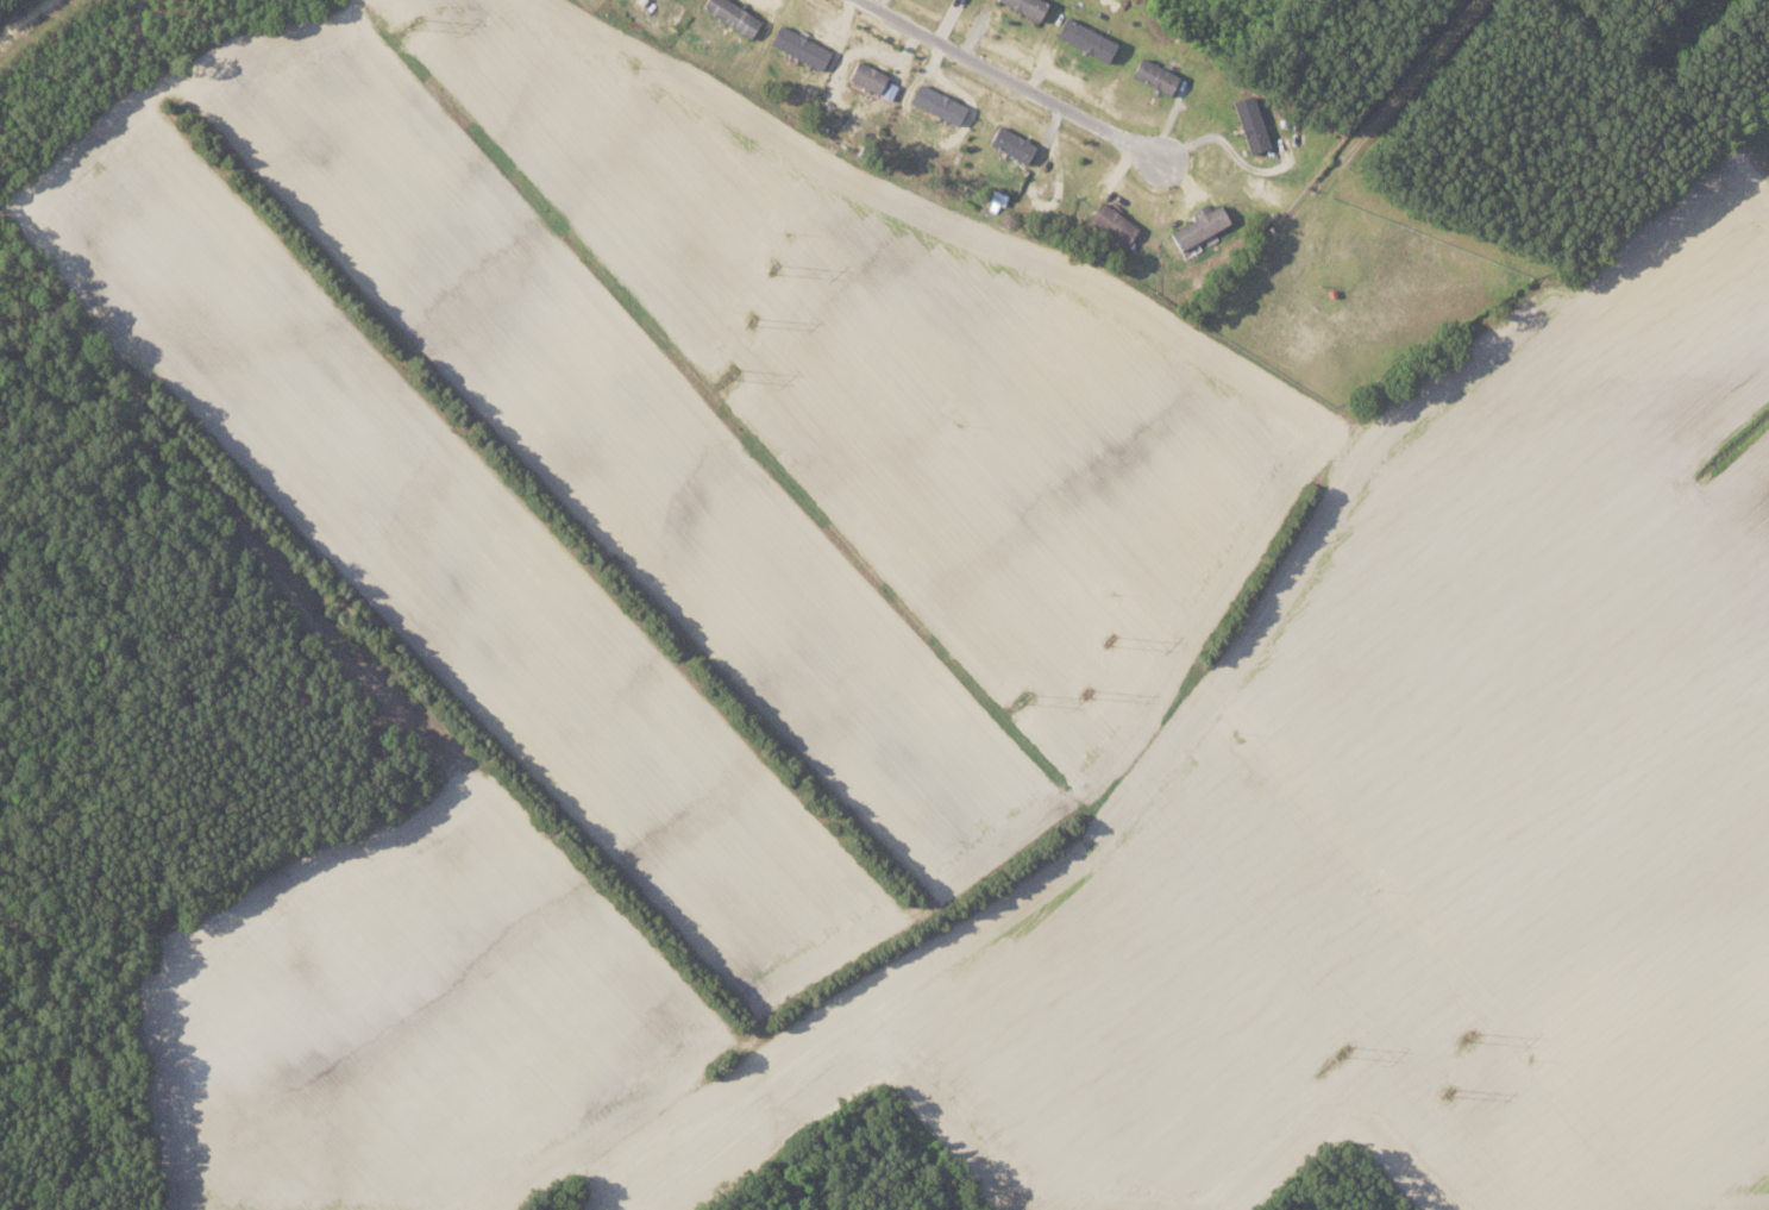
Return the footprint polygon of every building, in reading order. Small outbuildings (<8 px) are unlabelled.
[(703,7),(708,0),(731,0),(763,21),(752,38),(703,7)] [(999,2),(1000,0),(1046,0),(1048,1),(1039,21),(999,2)] [(1067,17),(1117,42),(1109,59),(1058,35),(1067,17)] [(770,43),(779,25),(832,54),(822,70),(770,43)] [(1142,58),(1179,77),(1169,95),(1133,76),(1142,58)] [(848,80),(857,62),(887,76),(879,94),(848,80)] [(908,105),(958,123),(966,103),(915,85),(908,105)] [(1232,102),(1253,95),(1271,145),(1252,152),(1232,102)] [(851,111),(861,117),(854,131),(843,126),(851,111)] [(999,126),(1037,145),(1028,163),(990,144),(999,126)] [(1102,202),(1141,228),(1129,245),(1091,218),(1102,202)] [(1171,233),(1196,219),(1192,214),(1209,205),(1212,211),(1221,206),(1231,224),(1183,252),(1171,233)]
